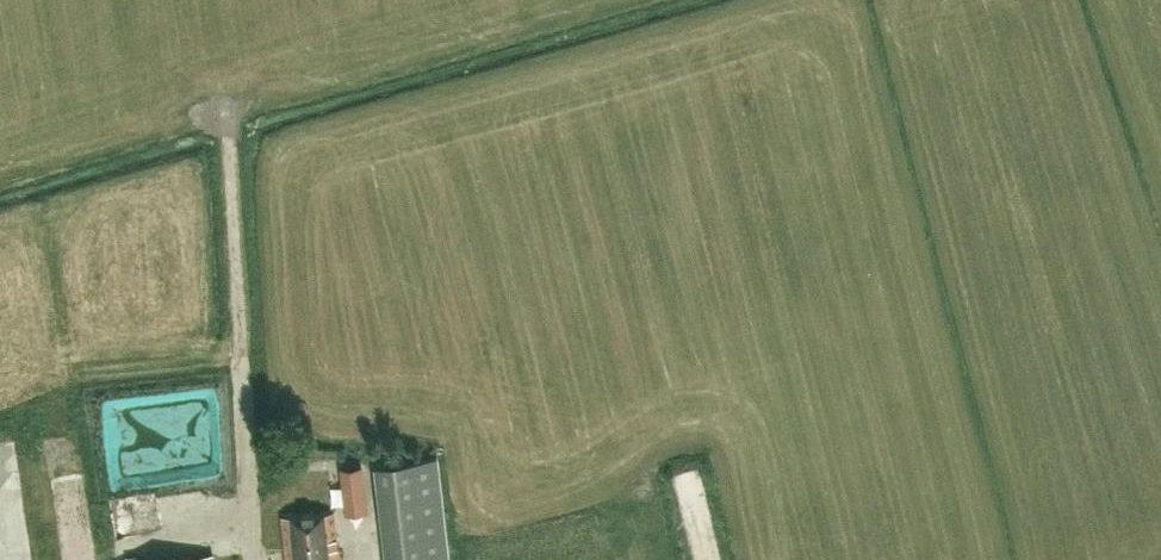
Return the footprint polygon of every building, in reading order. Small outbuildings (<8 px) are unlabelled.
[(133,492),(130,447),(119,448),(117,425),(112,425),(116,493),(133,492)] [(438,458),(377,465),(388,559),(450,559),(438,458)] [(350,468),(351,479),(352,501),(369,499),(367,467),(350,468)] [(334,513),(282,519),(286,559),(339,559),(334,513)]
